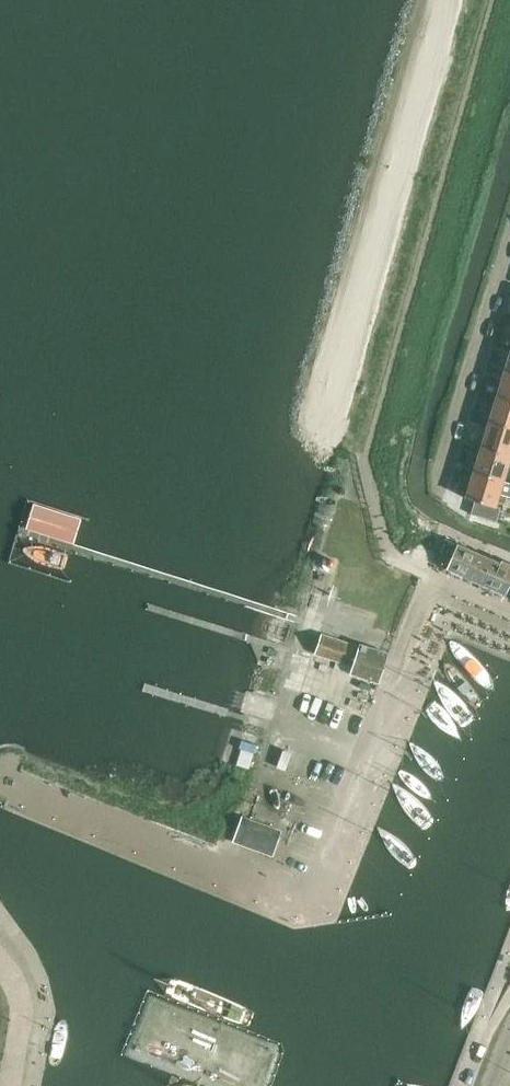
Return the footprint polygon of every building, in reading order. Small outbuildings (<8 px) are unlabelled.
[(505,372),(497,399),(509,403),(509,374),(505,372)] [(509,429),(509,403),(497,399),(489,422),(509,429)] [(509,456),(509,429),(489,422),(482,448),(509,456)] [(482,448),(474,472),(504,482),(508,467),(509,468),(509,456),(482,448)] [(504,482),(474,472),(465,500),(475,503),(471,515),(497,523),(501,509),(496,507),(500,495),(509,498),(509,484),(504,482)] [(34,507),(25,533),(76,550),(85,524),(34,507)] [(434,564),(448,571),(477,583),(505,596),(509,585),(509,566),(501,562),(500,565),(487,559),(459,547),(444,540),(434,564)] [(322,635),(315,655),(350,666),(348,673),(377,683),(387,653),(357,643),(356,646),(322,635)] [(273,857),(282,832),(249,820),(241,845),(273,857)]
